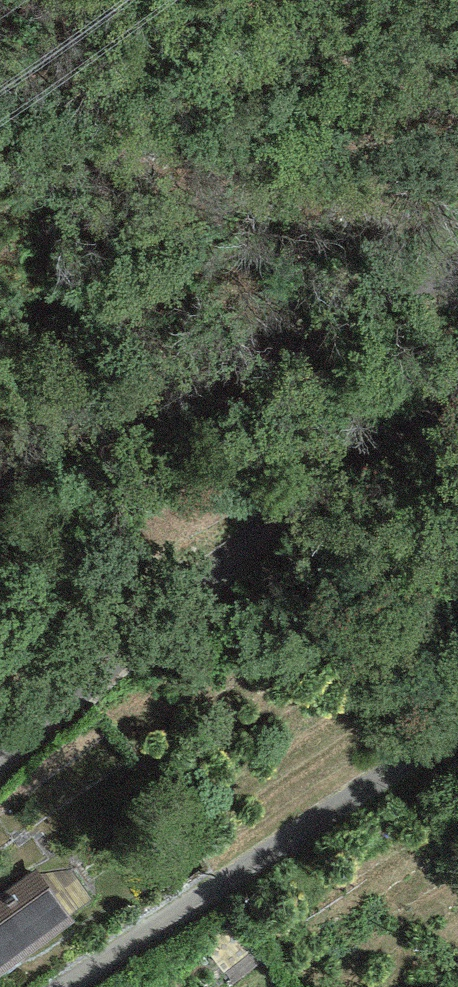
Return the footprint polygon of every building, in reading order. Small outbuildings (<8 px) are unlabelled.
[(0,910),(0,963),(54,925),(28,890),(0,910)]
